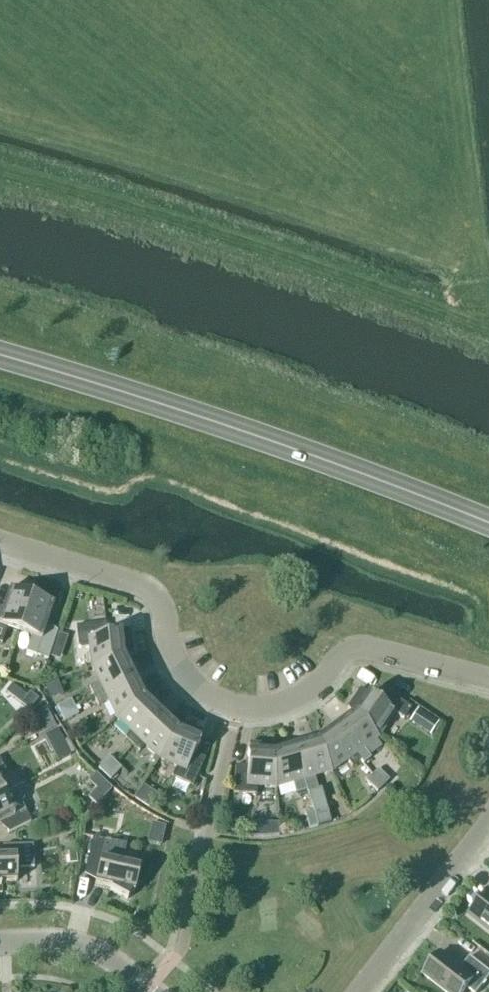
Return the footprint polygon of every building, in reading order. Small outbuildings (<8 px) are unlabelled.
[(34,589),(34,588),(33,590),(16,588),(15,592),(9,590),(1,612),(0,612),(0,644),(2,644),(7,629),(19,633),(34,589)] [(34,589),(19,633),(31,637),(26,653),(48,660),(58,632),(46,628),(54,605),(47,603),(49,600),(35,590),(35,589),(34,589)] [(128,657),(128,658),(133,656),(130,633),(107,636),(106,624),(76,627),(77,640),(78,647),(80,649),(89,648),(91,667),(128,657)] [(138,677),(128,658),(128,657),(91,667),(99,683),(89,688),(94,698),(138,677)] [(117,720),(148,697),(138,677),(94,698),(98,707),(108,702),(117,720)] [(351,712),(379,738),(395,714),(404,720),(411,709),(386,693),(379,703),(360,690),(347,709),(350,712),(351,712)] [(132,746),(163,712),(148,697),(117,720),(131,733),(125,739),(132,746)] [(60,715),(74,708),(71,701),(57,707),(60,715)] [(421,703),(411,718),(431,731),(441,715),(421,703)] [(39,737),(57,729),(46,708),(29,716),(39,737)] [(74,708),(60,715),(64,723),(78,716),(74,708)] [(180,727),(179,727),(163,712),(132,746),(139,752),(145,747),(159,760),(180,727)] [(364,749),(379,738),(351,712),(350,712),(333,725),(355,755),(356,755),(360,761),(363,765),(371,759),(364,749)] [(180,727),(159,760),(176,768),(172,777),(193,787),(205,759),(194,754),(203,733),(182,724),(179,727),(180,727)] [(352,768),(360,761),(356,755),(355,755),(333,725),(315,738),(332,772),(347,761),(352,768)] [(332,772),(315,738),(293,744),(304,781),(307,791),(307,793),(318,790),(315,778),(332,772)] [(272,750),(272,746),(249,744),(248,767),(235,767),(233,794),(256,795),(257,787),(276,789),(272,750)] [(307,791),(304,781),(293,744),(272,750),(276,789),(293,784),(296,794),(307,791)] [(104,775),(115,764),(109,758),(98,769),(104,775)] [(115,764),(104,775),(110,781),(121,769),(115,764)] [(372,776),(381,786),(388,780),(378,770),(372,776)] [(375,792),(381,786),(372,776),(366,782),(375,792)] [(0,797),(0,824),(2,822),(8,834),(31,822),(21,803),(24,801),(23,784),(3,795),(4,795),(0,797)] [(313,812),(317,826),(325,823),(321,810),(313,812)] [(309,828),(317,826),(313,812),(305,814),(309,828)] [(93,839),(86,868),(98,871),(95,885),(111,888),(110,891),(127,900),(131,893),(134,893),(139,870),(121,866),(126,845),(106,841),(106,842),(93,839)] [(17,882),(16,869),(34,869),(33,845),(3,846),(3,859),(0,859),(0,883),(17,882)] [(488,891),(469,916),(488,932),(488,892),(488,891)] [(441,953),(423,975),(445,991),(464,991),(467,989),(471,991),(479,991),(488,979),(488,972),(470,957),(461,969),(441,953)]
